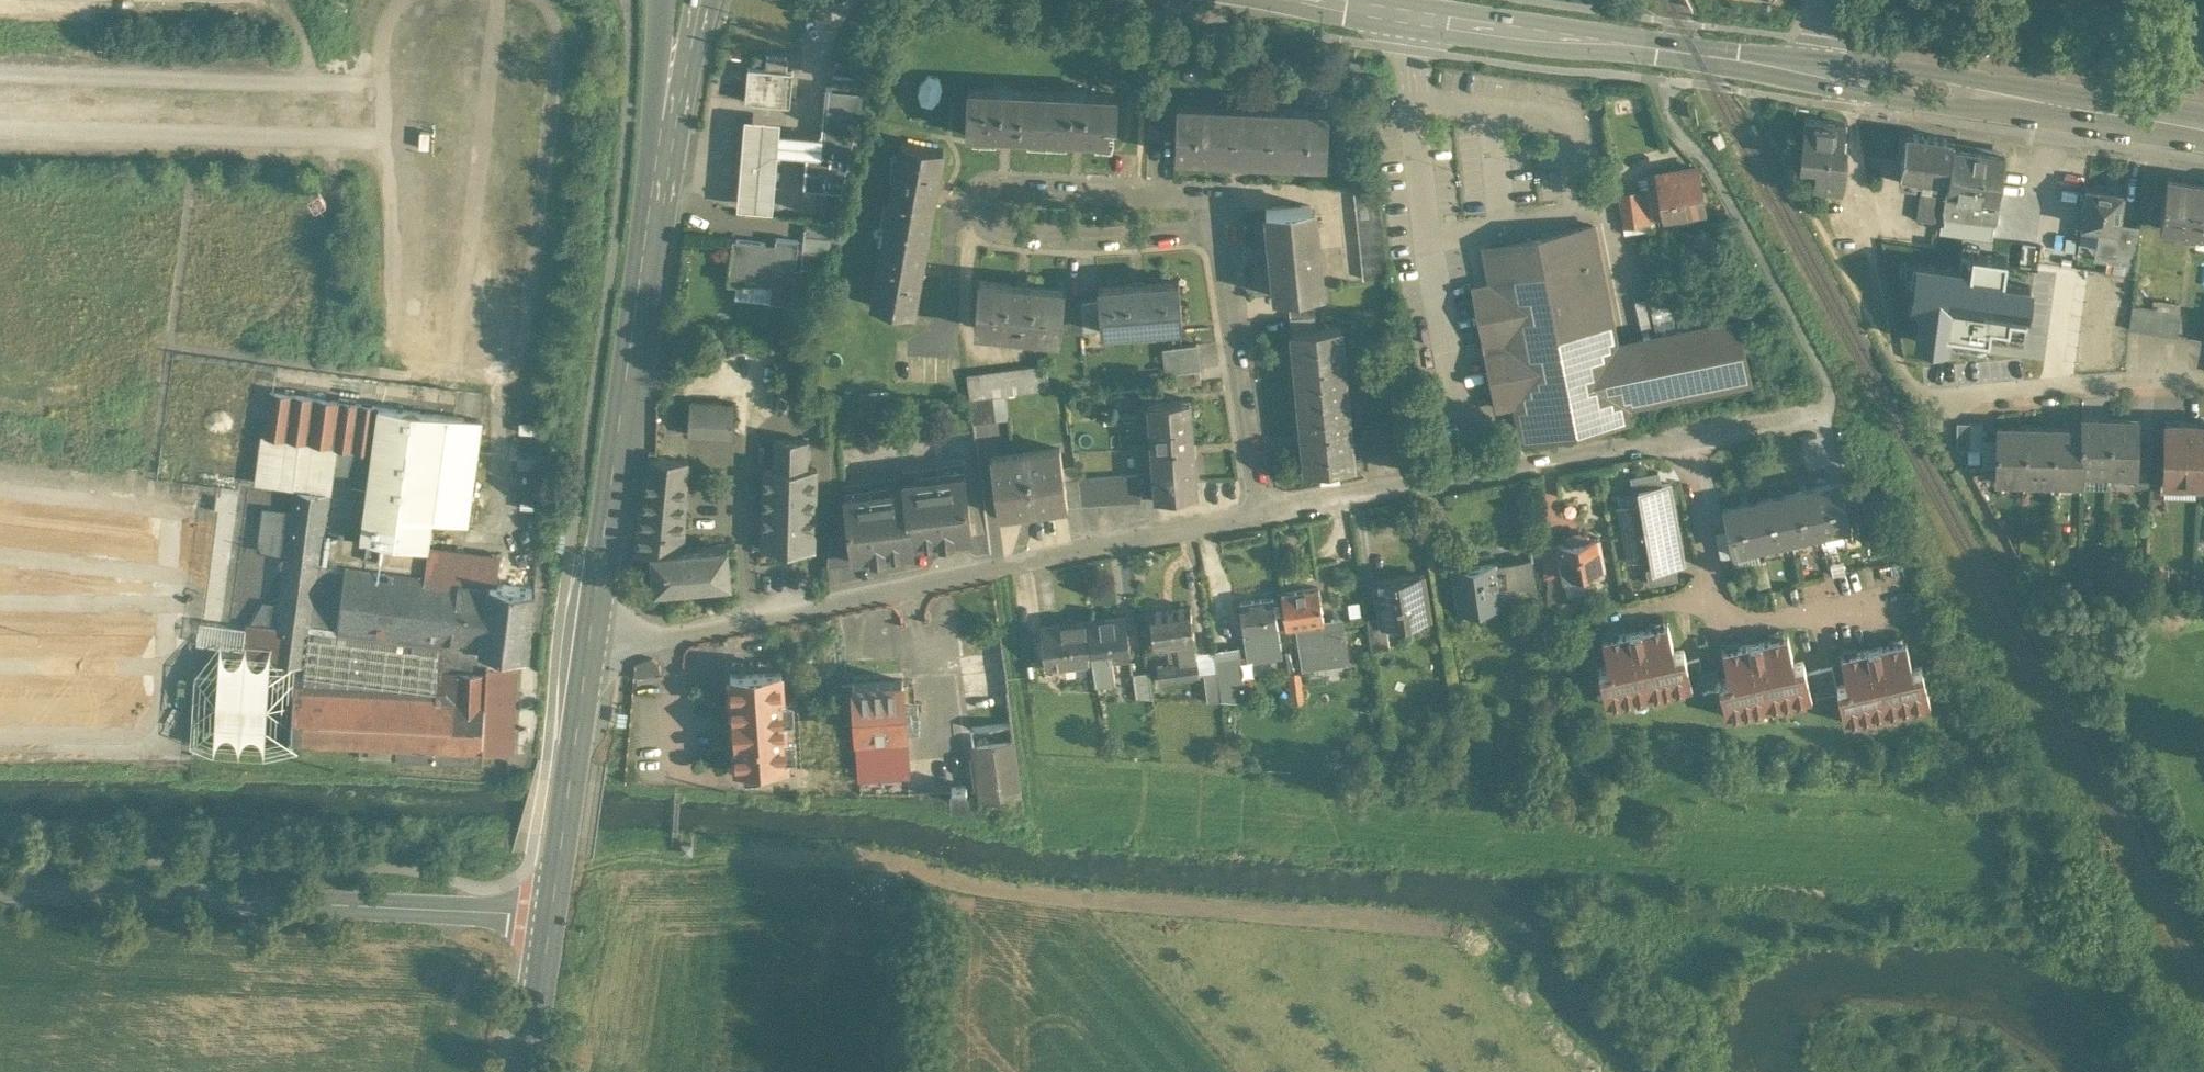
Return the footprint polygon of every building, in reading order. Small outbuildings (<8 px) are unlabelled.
[(787,56),(767,54),(766,65),(786,67),(787,56)] [(791,70),(750,66),(750,65),(748,65),(745,99),(753,100),(753,99),(783,102),(783,103),(790,103),(793,69),(791,69),(791,70)] [(863,76),(833,73),(833,85),(826,85),(824,109),(859,112),(863,76)] [(1118,94),(967,87),(965,130),(1108,136),(1109,116),(1117,116),(1118,94)] [(1329,109),(1177,102),(1176,110),(1175,133),(1175,152),(1327,158),(1329,109)] [(1176,110),(1149,108),(1148,132),(1175,133),(1176,110)] [(859,112),(824,109),(822,132),(819,134),(808,144),(807,152),(805,185),(841,188),(859,112)] [(778,130),(779,119),(747,116),(738,204),(772,208),(778,150),(807,152),(808,144),(819,134),(778,130)] [(1845,121),(1805,117),(1800,158),(1816,160),(1814,182),(1842,185),(1846,149),(1842,148),(1845,121)] [(1475,130),(1456,133),(1459,153),(1478,150),(1475,130)] [(1953,137),(1907,130),(1899,181),(1923,184),(1924,175),(1932,176),(1947,178),(1952,143),(1953,143),(1953,138),(1953,137)] [(943,148),(901,140),(872,304),(914,311),(918,289),(942,150),(943,150),(943,148)] [(1953,143),(1952,143),(1947,178),(1946,186),(1998,194),(2004,150),(1953,143)] [(1697,166),(1658,172),(1665,214),(1703,208),(1697,166)] [(2166,174),(2159,223),(2203,230),(2203,179),(2166,174)] [(1947,178),(1932,176),(1930,190),(1945,192),(1946,186),(1947,178)] [(2107,184),(2092,182),(2091,184),(2087,183),(2081,222),(2098,225),(2095,243),(2115,246),(2119,222),(2123,189),(2107,186),(2107,184)] [(1998,194),(1946,186),(1945,192),(1943,207),(1943,216),(1994,222),(1998,194)] [(1379,188),(1354,191),(1363,277),(1388,275),(1379,188)] [(1930,190),(1921,189),(1917,217),(1944,221),(1943,216),(1943,207),(1945,192),(1930,190)] [(1642,190),(1618,193),(1622,221),(1646,218),(1642,190)] [(1310,204),(1267,208),(1275,295),(1288,294),(1313,291),(1319,290),(1317,270),(1321,269),(1317,224),(1312,224),(1310,204)] [(1994,222),(1943,216),(1944,221),(1949,305),(2004,312),(2017,226),(1994,222)] [(832,220),(806,217),(802,248),(828,251),(832,220)] [(2140,224),(2119,222),(2115,246),(2114,257),(2136,260),(2140,224)] [(1560,241),(1486,255),(1492,282),(1515,401),(1522,436),(1521,437),(1522,439),(1525,438),(1524,438),(1629,417),(1629,418),(1631,417),(1631,415),(1630,415),(1628,403),(1651,399),(1639,339),(1616,344),(1593,225),(1593,223),(1590,223),(1590,224),(1560,230),(1560,229),(1558,230),(1558,232),(1559,232),(1560,241)] [(1558,232),(1558,230),(1484,245),(1486,255),(1560,241),(1559,232),(1558,232)] [(798,237),(776,235),(776,241),(733,236),(728,278),(744,279),(743,281),(751,282),(751,280),(772,282),(770,298),(792,300),(798,237)] [(1918,285),(1921,253),(1906,252),(1903,283),(1918,285)] [(1065,287),(979,279),(975,323),(995,324),(994,329),(1040,333),(1040,329),(1061,331),(1065,287)] [(1179,279),(1098,285),(1099,297),(1101,327),(1182,322),(1179,279)] [(1474,285),(1497,405),(1515,401),(1492,282),(1474,285)] [(1313,291),(1288,294),(1290,316),(1313,314),(1315,314),(1313,291)] [(1099,297),(1082,300),(1084,322),(1083,322),(1084,329),(1101,327),(1099,297)] [(1082,300),(1069,302),(1067,323),(1083,322),(1084,322),(1082,300)] [(2180,312),(2133,304),(2129,327),(2177,334),(2180,312)] [(1313,314),(1290,316),(1292,329),(1314,327),(1313,314)] [(1736,320),(1641,339),(1641,338),(1639,339),(1651,399),(1653,399),(1653,398),(1747,380),(1750,379),(1750,377),(1749,377),(1738,321),(1739,321),(1738,319),(1735,319),(1736,320)] [(1314,327),(1292,329),(1299,399),(1347,395),(1340,325),(1314,327)] [(1196,343),(1163,347),(1166,372),(1175,371),(1199,368),(1196,343)] [(1042,363),(967,373),(971,399),(1006,394),(1046,389),(1042,363)] [(1199,368),(1175,371),(1177,383),(1201,380),(1199,368)] [(379,404),(270,390),(258,480),(295,485),(329,490),(332,469),(356,472),(354,482),(368,484),(379,404)] [(971,399),(970,399),(973,422),(1008,417),(1006,394),(971,399)] [(1347,395),(1299,399),(1305,470),(1353,465),(1351,442),(1347,395)] [(1189,398),(1149,401),(1152,445),(1193,442),(1189,398)] [(737,401),(690,399),(689,432),(735,435),(737,401)] [(456,415),(379,404),(368,484),(360,536),(428,546),(429,545),(432,517),(468,522),(482,418),(456,415)] [(2110,417),(2082,416),(2081,427),(2080,467),(2109,468),(2110,417)] [(2139,418),(2110,417),(2109,468),(2136,468),(2137,468),(2138,446),(2139,418)] [(1970,420),(1957,420),(1956,446),(1969,446),(1970,420)] [(1983,420),(1970,420),(1969,446),(1982,446),(1983,420)] [(1401,422),(1363,426),(1365,451),(1404,447),(1401,422)] [(2165,423),(2165,458),(2164,480),(2165,480),(2203,481),(2203,423),(2165,423)] [(2025,425),(1996,425),(1996,437),(1995,463),(1995,475),(2024,476),(2025,425)] [(2053,426),(2025,425),(2024,476),(2052,477),(2053,426)] [(2081,427),(2053,426),(2052,477),(2080,478),(2080,467),(2081,427)] [(809,437),(775,436),(774,466),(808,466),(809,437)] [(1996,437),(1983,437),(1982,463),(1995,463),(1996,437)] [(1193,442),(1152,445),(1156,496),(1196,493),(1193,442)] [(2152,447),(2138,446),(2137,468),(2136,468),(2136,483),(2150,484),(2151,484),(2151,457),(2152,457),(2152,447)] [(1060,447),(991,456),(998,512),(1067,503),(1060,447)] [(689,459),(648,457),(638,529),(685,530),(689,459)] [(2152,457),(2151,457),(2151,484),(2150,484),(2150,495),(2164,495),(2165,480),(2164,480),(2165,458),(2152,457)] [(963,462),(903,470),(904,477),(844,484),(850,530),(853,556),(854,556),(871,553),(872,556),(885,554),(885,552),(914,548),(913,541),(940,538),(940,540),(954,538),(954,536),(972,534),(963,462)] [(774,466),(764,467),(762,545),(815,547),(817,466),(808,466),(774,466)] [(1658,470),(1631,474),(1634,489),(1638,488),(1638,487),(1660,483),(1658,470)] [(1840,479),(1723,505),(1732,549),(1850,523),(1840,479)] [(1660,483),(1638,487),(1638,488),(1641,501),(1650,552),(1652,565),(1652,566),(1673,562),(1684,560),(1670,481),(1660,483)] [(272,654),(272,657),(296,660),(305,662),(320,558),(324,531),(329,490),(295,485),(279,600),(272,654)] [(1641,501),(1619,505),(1628,556),(1650,552),(1641,501)] [(728,542),(684,546),(685,530),(638,529),(635,551),(652,551),(655,587),(732,580),(728,542)] [(850,530),(829,533),(828,564),(855,560),(854,556),(853,556),(850,530)] [(500,555),(429,545),(428,546),(360,536),(324,531),(320,558),(488,581),(489,579),(497,580),(500,555)] [(1587,532),(1568,536),(1569,541),(1559,543),(1563,570),(1565,578),(1584,574),(1583,569),(1604,565),(1598,535),(1588,537),(1587,532)] [(1559,543),(1544,546),(1544,558),(1545,573),(1563,570),(1559,543)] [(488,581),(320,558),(305,662),(296,660),(292,738),(293,739),(398,743),(398,756),(474,760),(474,763),(482,763),(483,748),(487,662),(488,646),(480,645),(488,581)] [(1493,560),(1453,566),(1459,608),(1500,603),(1497,587),(1534,582),(1534,580),(1531,559),(1531,558),(1494,564),(1493,560)] [(1544,558),(1531,559),(1534,580),(1545,578),(1545,573),(1544,558)] [(1673,562),(1652,566),(1652,565),(1647,566),(1650,580),(1676,576),(1673,562)] [(1420,571),(1377,578),(1383,612),(1384,623),(1386,623),(1428,616),(1420,571)] [(209,575),(205,617),(224,618),(227,576),(209,575)] [(497,580),(489,579),(488,581),(480,645),(488,646),(526,651),(535,585),(497,580)] [(1324,618),(1319,585),(1282,591),(1287,624),(1301,622),(1302,634),(1300,634),(1304,664),(1347,658),(1341,615),(1324,618)] [(1274,596),(1240,601),(1248,657),(1282,652),(1274,596)] [(264,598),(251,620),(251,624),(247,651),(272,654),(279,600),(264,598)] [(1190,605),(1150,610),(1155,645),(1177,642),(1180,659),(1157,663),(1160,678),(1200,672),(1190,605)] [(1383,612),(1367,615),(1372,647),(1390,644),(1386,623),(1384,623),(1383,612)] [(1125,613),(1088,618),(1094,657),(1093,657),(1096,676),(1115,673),(1112,655),(1130,652),(1125,613)] [(202,618),(199,641),(222,643),(223,643),(223,649),(247,651),(251,624),(202,618)] [(1088,618),(1062,622),(1062,621),(1041,624),(1043,641),(1046,663),(1093,657),(1094,657),(1088,618)] [(1668,621),(1602,636),(1609,664),(1598,666),(1607,702),(1692,683),(1686,657),(1684,647),(1674,649),(1668,621)] [(1787,633),(1722,648),(1728,675),(1718,677),(1726,714),(1812,695),(1806,669),(1803,658),(1793,661),(1787,633)] [(688,679),(715,679),(714,639),(687,639),(688,679)] [(1906,639),(1840,653),(1847,681),(1837,683),(1838,689),(1845,719),(1930,700),(1922,664),(1912,666),(1906,639)] [(247,651),(223,649),(223,643),(222,643),(219,675),(197,674),(193,740),(292,745),(293,739),(292,738),(296,660),(272,657),(272,654),(247,651)] [(1238,644),(1214,647),(1217,668),(1221,697),(1243,699),(1239,668),(1242,668),(1238,644)] [(660,669),(658,653),(635,656),(637,672),(660,669)] [(1705,680),(1699,654),(1686,657),(1692,683),(1705,680)] [(514,663),(487,662),(483,748),(510,749),(514,663)] [(785,663),(734,666),(735,758),(784,759),(785,663)] [(1832,663),(1819,666),(1825,692),(1838,689),(1837,683),(1832,663)] [(1819,666),(1806,669),(1812,695),(1825,692),(1819,666)] [(1149,668),(1133,670),(1136,694),(1153,695),(1149,668)] [(1217,668),(1204,670),(1208,697),(1221,698),(1221,697),(1217,668)] [(1299,669),(1290,671),(1294,699),(1302,700),(1299,669)] [(904,679),(855,682),(857,727),(906,725),(904,679)] [(1012,717),(970,723),(980,795),(1021,790),(1012,717)] [(966,782),(952,783),(953,798),(968,797),(966,782)]
